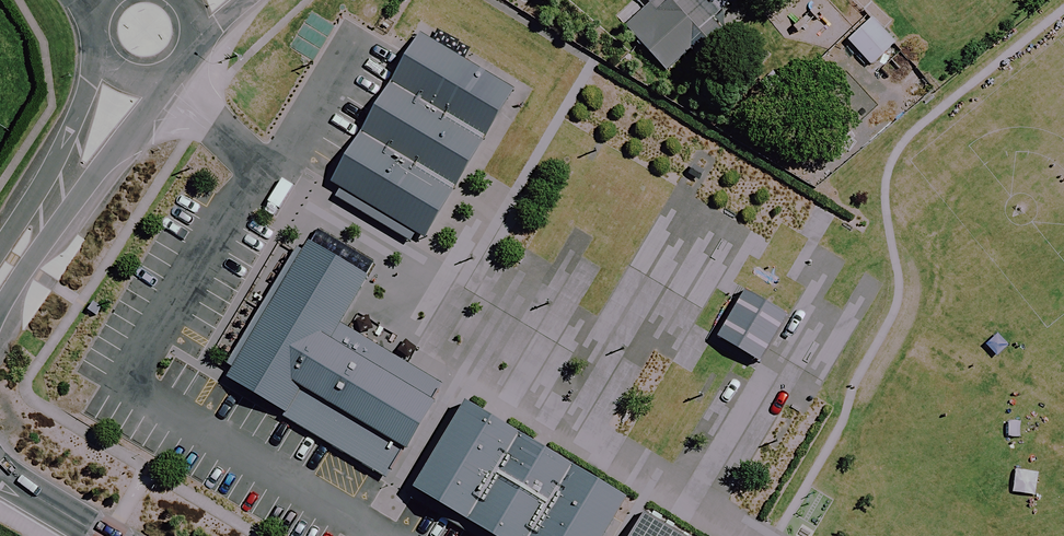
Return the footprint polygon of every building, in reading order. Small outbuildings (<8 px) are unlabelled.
[(628,26),(669,72),(688,56),(698,67),(731,39),(712,18),(719,13),(707,0),(657,0),(628,26)] [(895,46),(873,19),(848,39),(871,66),(895,46)] [(522,84),(426,27),(333,179),(431,237),(522,84)] [(696,161),(691,170),(701,176),(707,167),(696,161)] [(413,449),(452,383),(344,319),(373,270),(309,232),(224,376),(288,415),(305,386),(413,449)] [(519,429),(464,398),(411,488),(465,520),(519,429)] [(519,429),(465,520),(491,535),(530,535),(573,462),(519,429)] [(573,462),(530,535),(607,535),(631,495),(573,462)] [(646,506),(628,535),(699,535),(646,506)]
